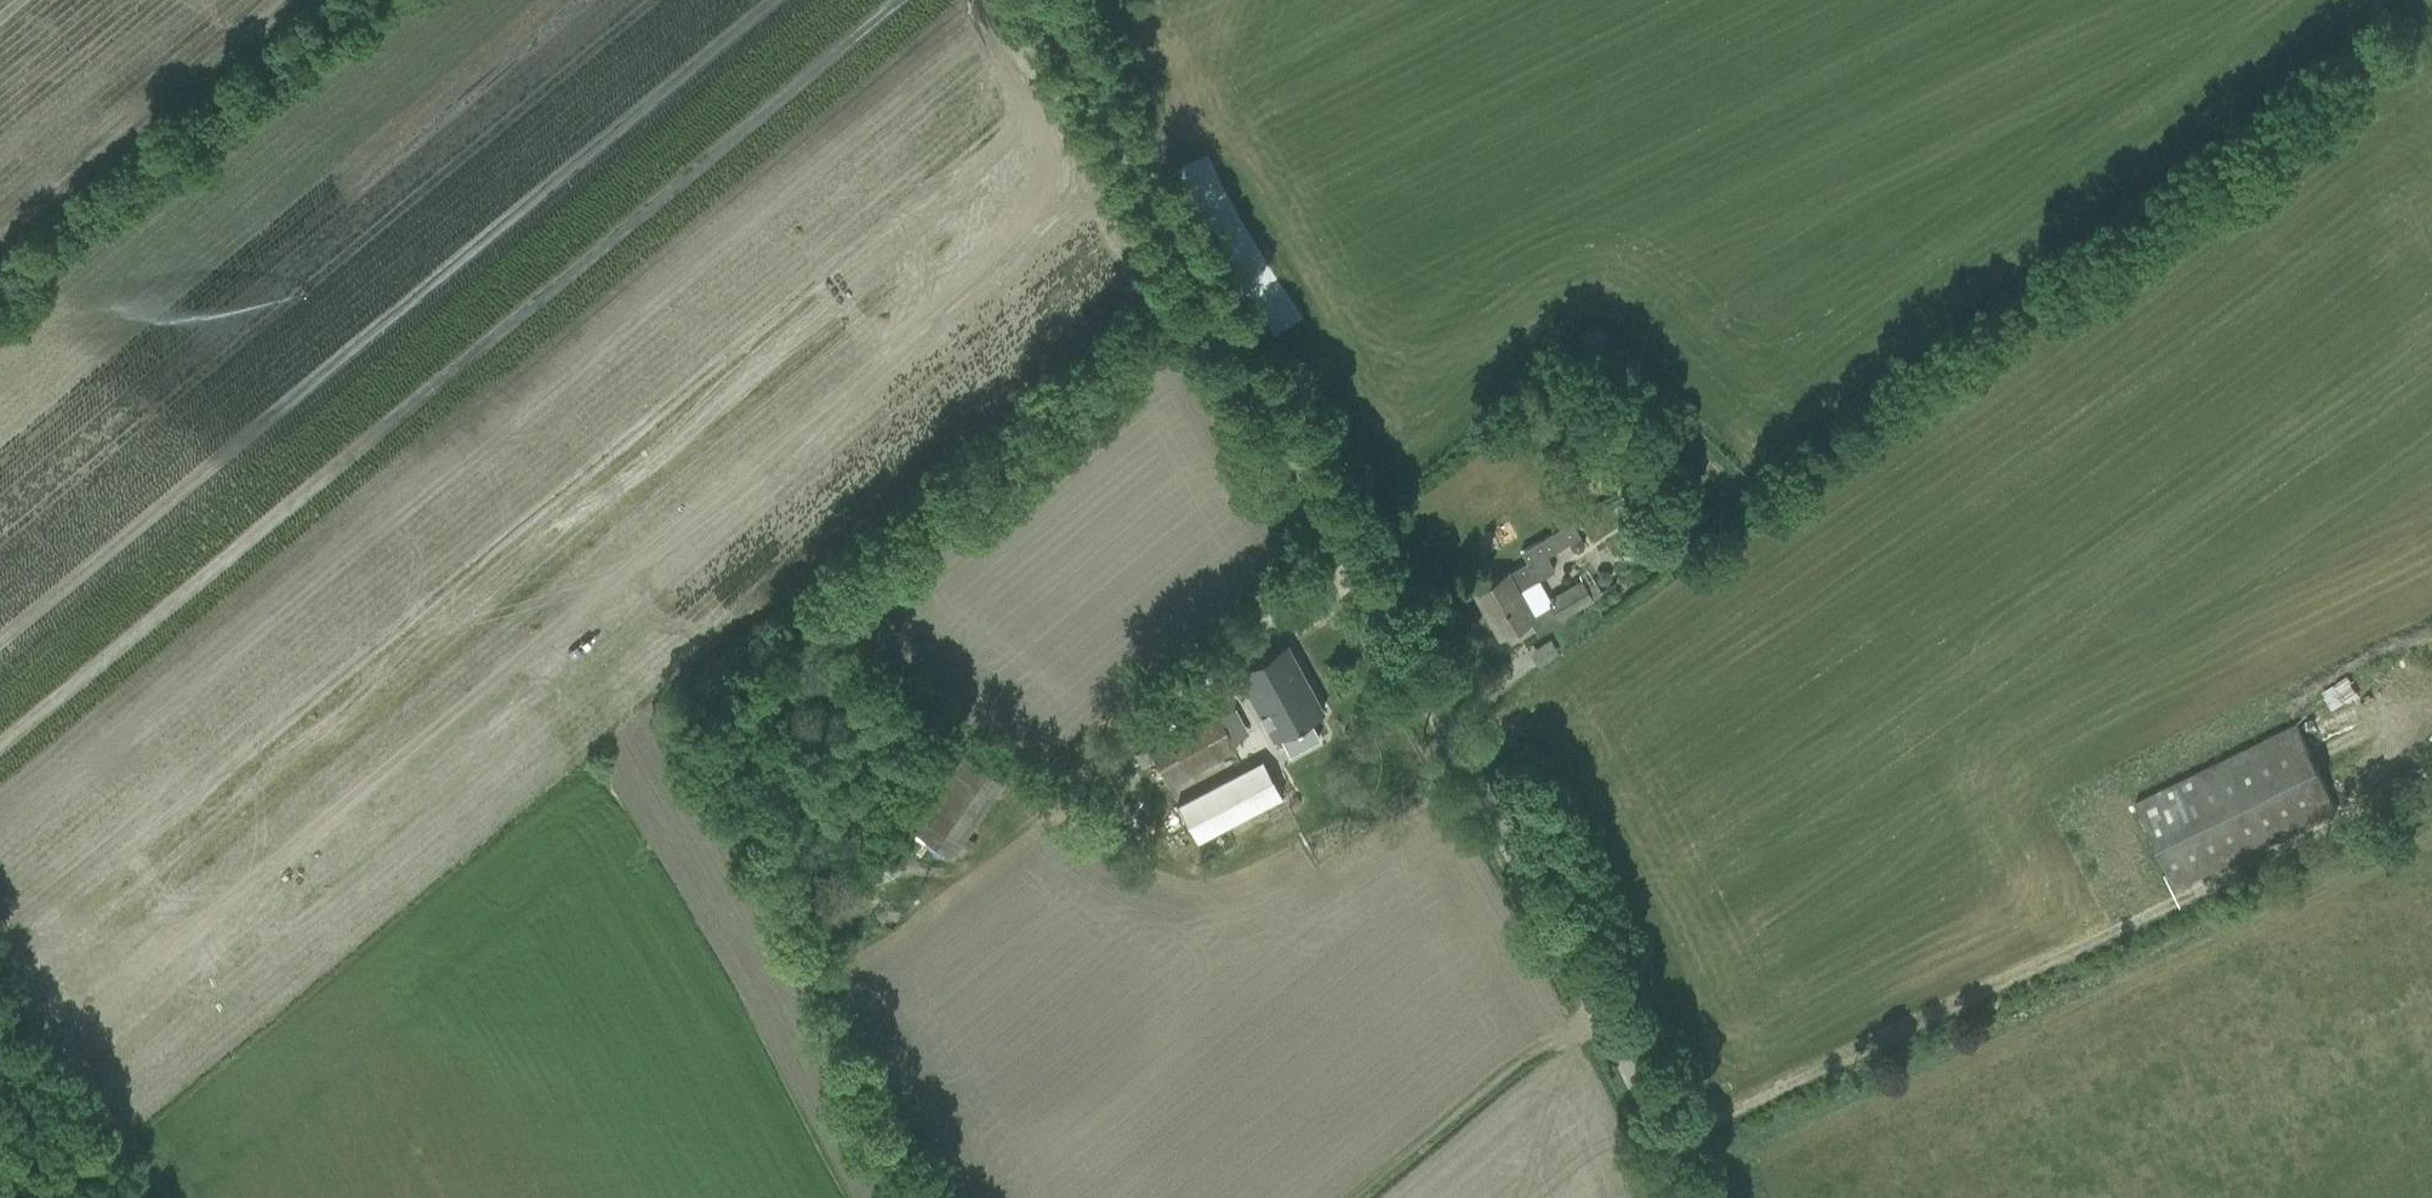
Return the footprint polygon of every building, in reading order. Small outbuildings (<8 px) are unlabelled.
[(1496,579),(1474,591),(1500,635),(1521,623),(1534,616),(1533,614),(1558,601),(1566,615),(1591,600),(1590,598),(1601,592),(1587,569),(1578,574),(1581,580),(1580,581),(1578,579),(1548,597),(1537,579),(1556,568),(1547,554),(1579,535),(1570,520),(1524,549),(1530,560),(1509,572),(1509,571),(1496,579)] [(1274,737),(1323,711),(1285,642),(1236,669),(1258,708),(1266,723),(1274,737)] [(1219,708),(1150,745),(1172,783),(1240,746),(1228,724),(1219,708)] [(2135,801),(2176,889),(2180,887),(2179,885),(2338,811),(2309,747),(2330,737),(2320,715),(2135,801)] [(1177,804),(1196,841),(1282,795),(1263,759),(1177,804)] [(923,789),(901,821),(951,856),(959,844),(969,851),(974,843),(966,838),(967,837),(965,835),(972,824),(923,789)]
